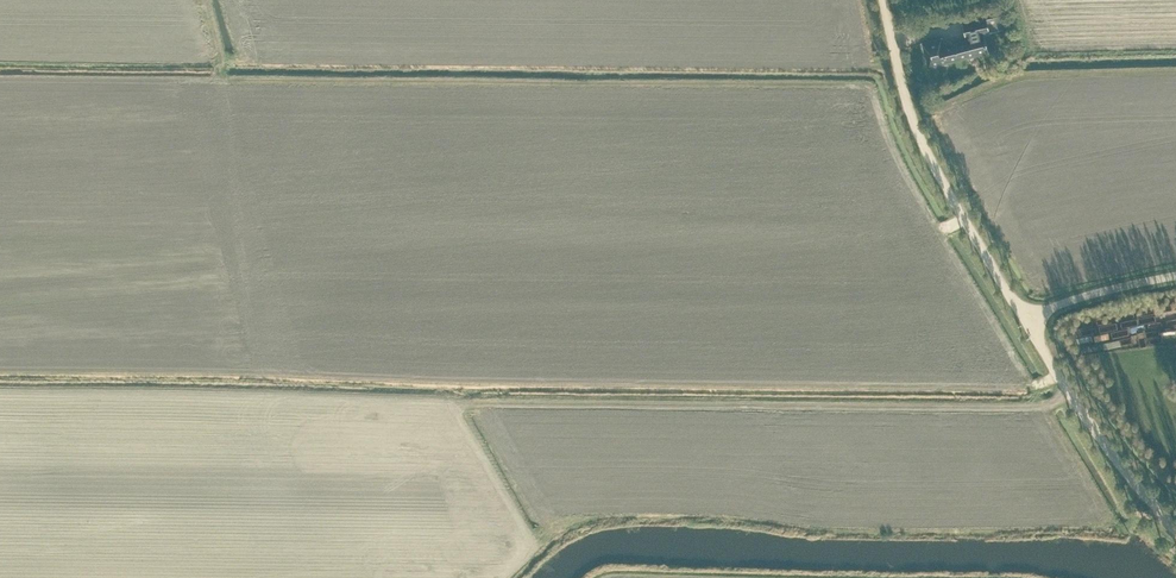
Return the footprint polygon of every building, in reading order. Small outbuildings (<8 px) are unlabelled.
[(1000,15),(986,18),(990,32),(1003,29),(1000,15)] [(990,32),(986,18),(962,24),(966,37),(965,37),(966,40),(943,46),(941,38),(921,43),(928,68),(988,52),(984,35),(990,33),(990,32)]
